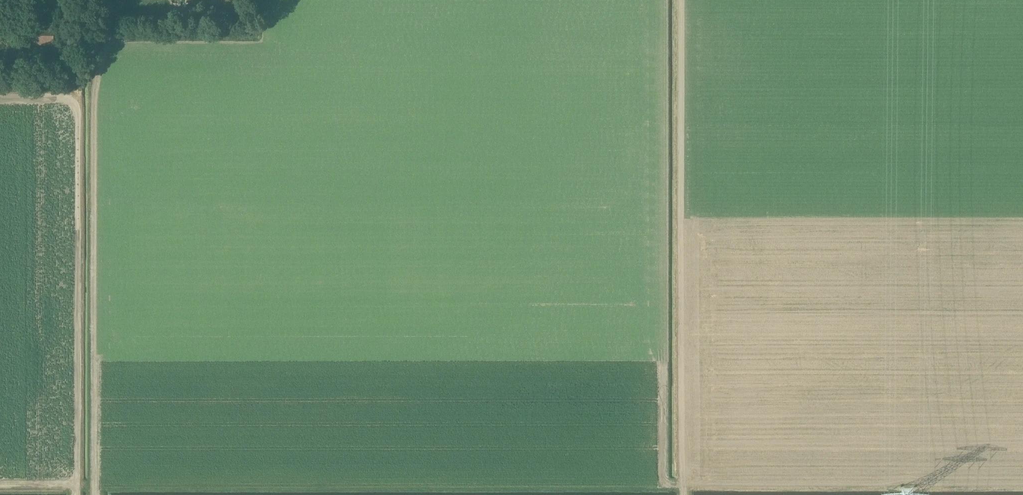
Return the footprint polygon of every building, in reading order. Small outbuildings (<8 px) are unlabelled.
[(28,29),(28,49),(53,49),(53,29),(28,29)]
